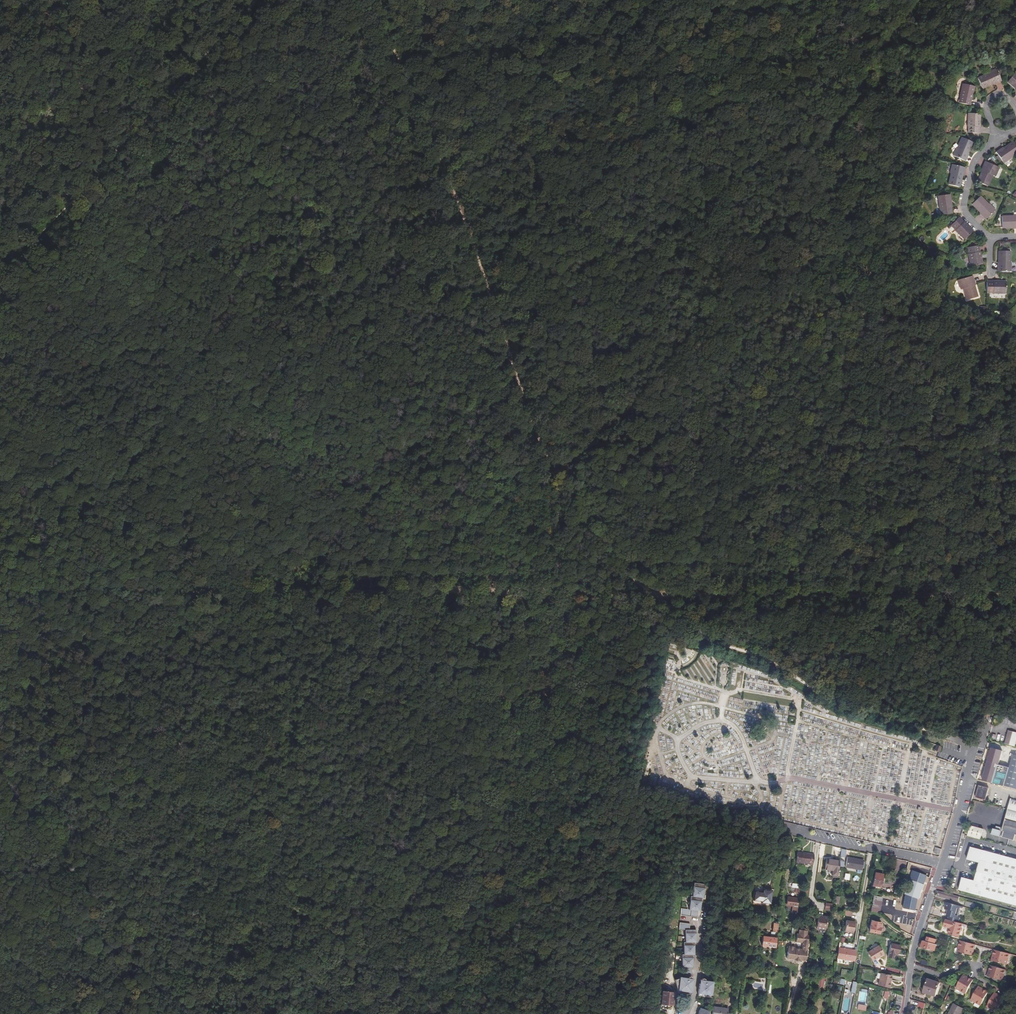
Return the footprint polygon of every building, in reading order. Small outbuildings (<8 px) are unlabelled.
[(995,83),(995,84),(1001,81),(995,69),(987,73),(988,74),(977,79),(982,88),(992,84),(995,83)] [(1015,73),(1007,82),(1015,89),(1015,75),(1015,73)] [(973,92),(974,87),(963,84),(960,96),(961,97),(959,103),(970,106),(971,99),(972,99),(973,95),(971,95),(972,92),(973,92)] [(980,114),(968,114),(968,127),(968,133),(979,133),(979,127),(980,127),(980,123),(979,123),(979,120),(980,120),(980,114)] [(972,142),(970,141),(964,139),(962,138),(957,149),(956,148),(953,156),(965,161),(968,156),(966,156),(968,153),(972,142)] [(1001,149),(996,153),(1003,164),(1011,158),(1010,157),(1015,153),(1015,146),(1013,142),(1004,148),(1002,150),(1001,149)] [(984,168),(982,171),(977,182),(987,187),(992,175),(995,176),(999,168),(985,162),(982,167),(984,168)] [(962,174),(963,174),(965,168),(952,165),(950,174),(951,174),(949,185),(959,188),(962,176),(962,174)] [(950,195),(946,195),(940,196),(938,196),(940,209),(941,215),(951,214),(950,208),(951,208),(951,203),(949,203),(949,200),(950,200),(950,195)] [(982,214),(981,215),(986,219),(995,210),(989,204),(988,205),(980,196),(972,204),(980,213),(982,214)] [(1013,215),(1013,217),(1002,217),(1002,228),(1013,228),(1015,228),(1015,215),(1013,215)] [(951,225),(956,230),(955,230),(964,240),(973,231),(969,228),(968,228),(966,226),(966,225),(963,222),(959,218),(956,221),(951,225)] [(978,246),(975,246),(970,247),(967,248),(969,254),(968,254),(971,267),(982,264),(981,259),(980,259),(980,256),(981,256),(980,252),(979,252),(978,246)] [(999,265),(997,265),(997,271),(1011,271),(1011,263),(1010,263),(1010,251),(999,251),(999,263),(999,265)] [(973,282),(974,282),(972,276),(958,280),(960,289),(963,289),(967,300),(978,297),(974,286),(973,282)] [(986,282),(986,292),(992,293),(1006,294),(1006,281),(1000,281),(1000,283),(997,282),(997,281),(993,281),(993,282),(986,282)] [(704,686),(714,677),(712,675),(715,672),(709,665),(710,664),(706,659),(704,661),(707,665),(704,668),(700,663),(697,666),(698,667),(697,668),(695,666),(690,670),(704,686)] [(1009,731),(1006,744),(1015,746),(1015,742),(1015,733),(1009,731)] [(983,781),(1014,789),(1015,790),(1015,784),(1015,783),(1006,781),(1014,754),(1002,751),(999,765),(988,762),(983,781)] [(980,786),(977,797),(986,800),(989,788),(980,786)] [(1009,810),(1008,809),(1003,829),(998,828),(998,830),(995,830),(994,835),(1015,841),(1015,837),(1015,812),(1009,810)] [(969,836),(982,840),(984,829),(971,826),(969,836)] [(971,847),(968,860),(980,863),(986,865),(981,882),(975,881),(963,877),(959,890),(1015,905),(1015,859),(971,847)] [(813,864),(814,855),(798,852),(797,862),(798,862),(805,863),(813,864)] [(863,859),(848,857),(846,866),(857,868),(857,871),(861,872),(861,868),(863,868),(864,862),(863,862),(863,859)] [(837,876),(839,860),(827,858),(825,869),(832,870),(831,875),(837,876)] [(986,865),(980,863),(975,881),(981,882),(986,865)] [(876,872),(873,885),(881,887),(883,874),(876,872)] [(921,899),(928,876),(915,872),(907,895),(909,895),(906,909),(917,911),(919,899),(921,899)] [(682,908),(681,915),(697,918),(698,911),(698,908),(700,908),(702,898),(702,895),(704,895),(705,884),(694,883),(692,896),(690,896),(690,900),(689,909),(682,908)] [(761,904),(771,905),(773,892),(763,890),(763,893),(755,892),(754,902),(761,903),(761,904)] [(958,901),(960,896),(938,890),(937,894),(940,894),(940,895),(958,901)] [(882,897),(873,895),(870,911),(879,912),(882,897)] [(791,911),(797,912),(798,898),(788,897),(787,903),(789,904),(789,905),(792,905),(791,911)] [(956,918),(957,916),(960,905),(943,901),(943,903),(945,903),(944,907),(948,908),(946,915),(947,915),(956,918)] [(815,928),(825,930),(827,918),(818,916),(815,928)] [(959,936),(962,923),(958,921),(947,919),(945,918),(943,925),(949,926),(948,933),(959,936)] [(845,931),(853,932),(855,921),(852,920),(852,921),(847,920),(845,931)] [(871,920),(869,930),(879,932),(881,922),(871,920)] [(675,980),(677,991),(692,993),(693,985),(691,985),(692,981),(692,980),(691,979),(691,978),(690,978),(690,974),(691,974),(691,964),(693,964),(693,952),(694,952),(694,940),(696,940),(696,930),(689,930),(690,924),(680,923),(679,929),(685,930),(685,933),(685,942),(683,942),(683,954),(682,954),(682,957),(682,967),(684,967),(684,977),(680,977),(679,979),(675,980)] [(902,923),(901,931),(912,934),(914,926),(902,923)] [(806,961),(809,935),(808,935),(808,931),(807,931),(805,928),(802,928),(800,930),(798,930),(798,934),(797,933),(796,942),(803,943),(802,949),(795,948),(795,947),(788,946),(786,959),(793,959),(793,960),(794,960),(794,961),(795,962),(798,962),(800,961),(800,960),(806,961)] [(762,946),(776,947),(777,938),(763,937),(762,946)] [(974,944),(960,940),(958,947),(959,947),(958,952),(972,956),(974,949),(972,948),(974,944)] [(927,942),(924,941),(923,947),(936,951),(938,945),(936,944),(927,942)] [(900,944),(891,942),(887,956),(893,957),(893,954),(896,955),(896,952),(898,952),(900,944)] [(872,961),(877,958),(876,957),(882,953),(878,946),(867,952),(872,961)] [(853,950),(839,947),(837,955),(837,958),(851,960),(853,950)] [(995,954),(993,954),(992,961),(1005,964),(1006,960),(1008,960),(1010,953),(996,950),(995,954)] [(991,970),(990,970),(988,977),(1001,980),(1003,976),(1004,976),(1006,970),(992,966),(991,970)] [(881,973),(878,985),(889,988),(892,976),(881,973)] [(821,974),(821,977),(818,977),(817,986),(823,988),(823,984),(825,984),(825,981),(826,982),(827,975),(821,974)] [(966,978),(962,976),(956,987),(960,990),(960,991),(966,994),(973,980),(967,977),(966,978)] [(698,994),(711,995),(713,982),(700,979),(698,994)] [(940,984),(928,979),(923,992),(934,996),(940,984)] [(975,1002),(975,1003),(980,1006),(988,992),(982,989),(981,990),(977,988),(971,999),(975,1002)] [(662,990),(661,1003),(673,1004),(674,991),(662,990)] [(844,992),(841,1013),(847,1013),(850,1013),(853,994),(844,992)] [(997,1011),(1004,999),(1000,996),(1000,995),(995,992),(988,1005),(992,1007),(991,1008),(997,1011)] [(857,1001),(857,1004),(867,1004),(866,996),(863,996),(863,1001),(857,1001)] [(954,1004),(948,1013),(961,1013),(964,1009),(954,1004)]
